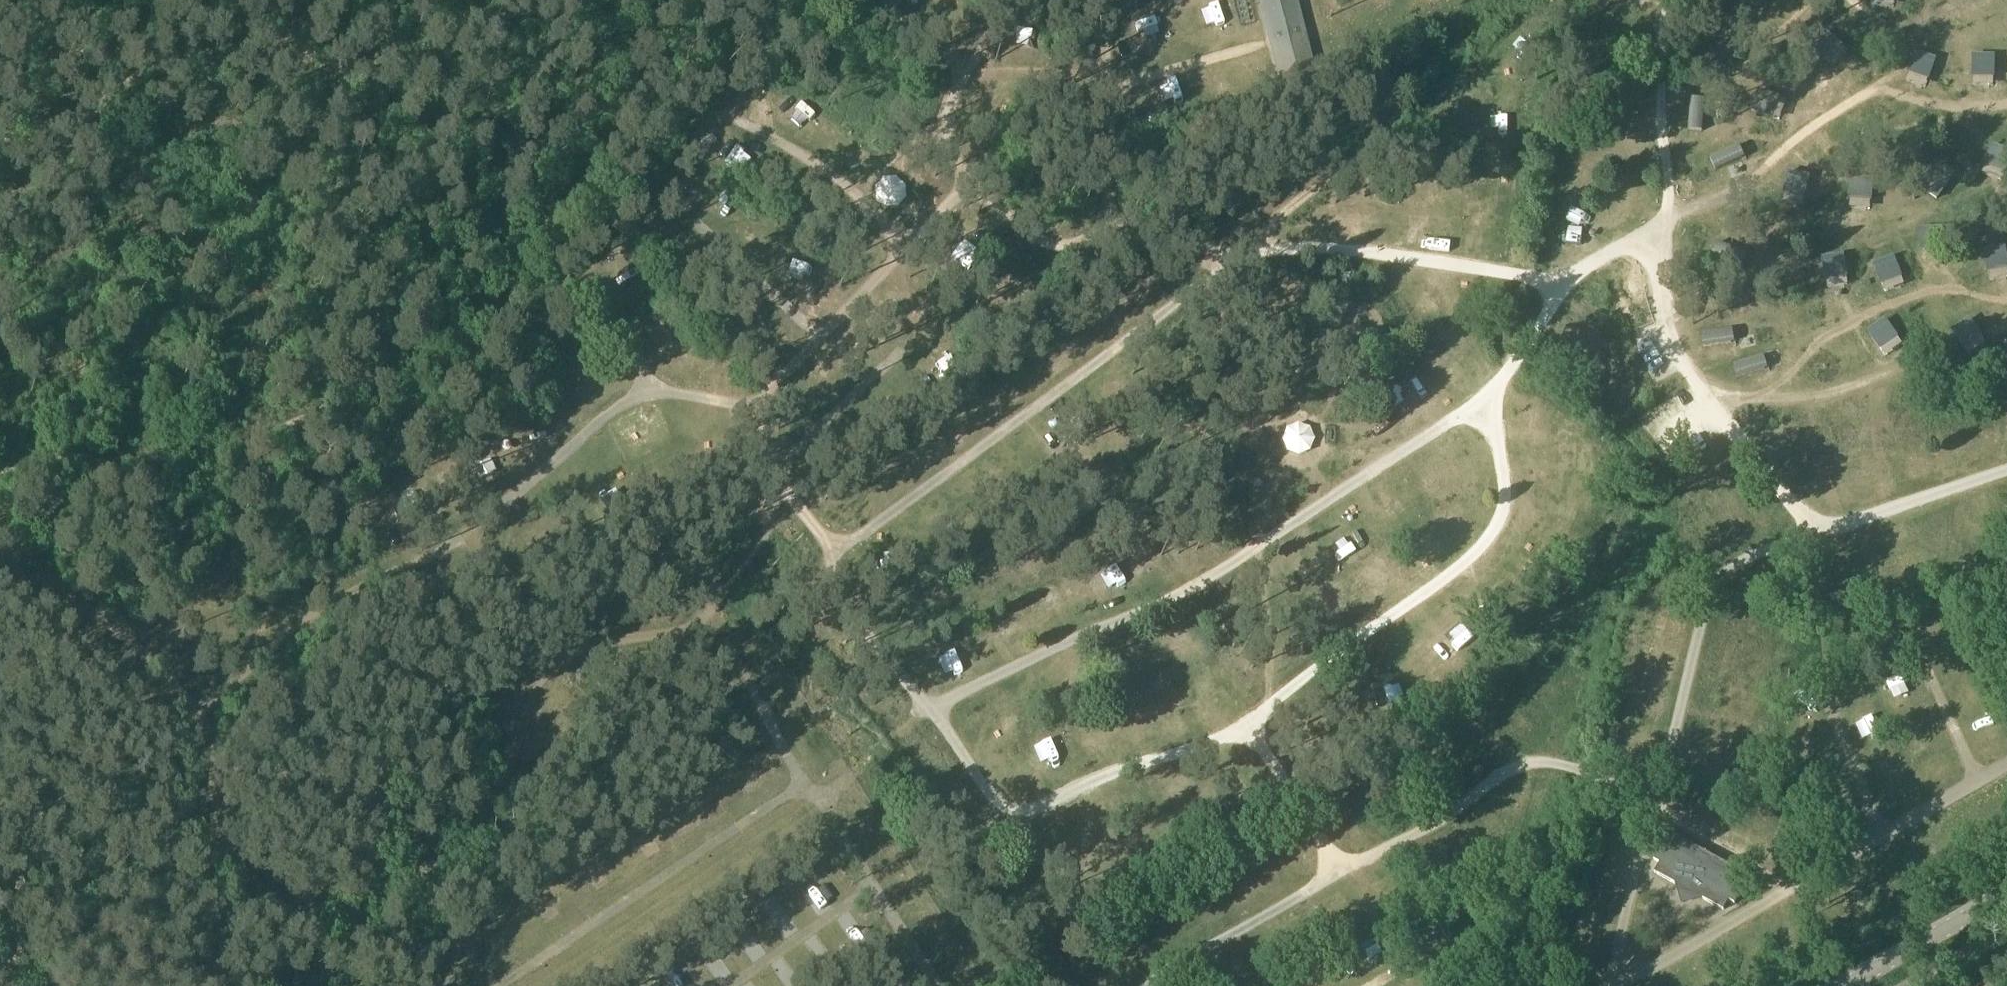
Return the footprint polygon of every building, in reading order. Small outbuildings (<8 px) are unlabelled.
[(1274,42),(1277,53),(1281,68),(1307,61),(1303,44),(1300,34),(1299,30),(1297,19),(1293,3),(1266,10),(1274,42)] [(1767,92),(1761,112),(1782,119),(1788,99),(1767,92)] [(1706,130),(1707,99),(1692,99),(1691,130),(1706,130)] [(1712,156),(1717,169),(1747,157),(1742,144),(1712,156)] [(1310,429),(1298,425),(1286,430),(1282,441),(1287,453),(1299,458),(1311,452),(1315,440),(1310,429)] [(1384,715),(1402,708),(1396,692),(1377,699),(1384,715)] [(1669,833),(1654,860),(1660,864),(1655,873),(1683,888),(1680,892),(1683,903),(1694,900),(1696,896),(1724,911),(1729,901),(1735,904),(1750,877),(1669,833)]
